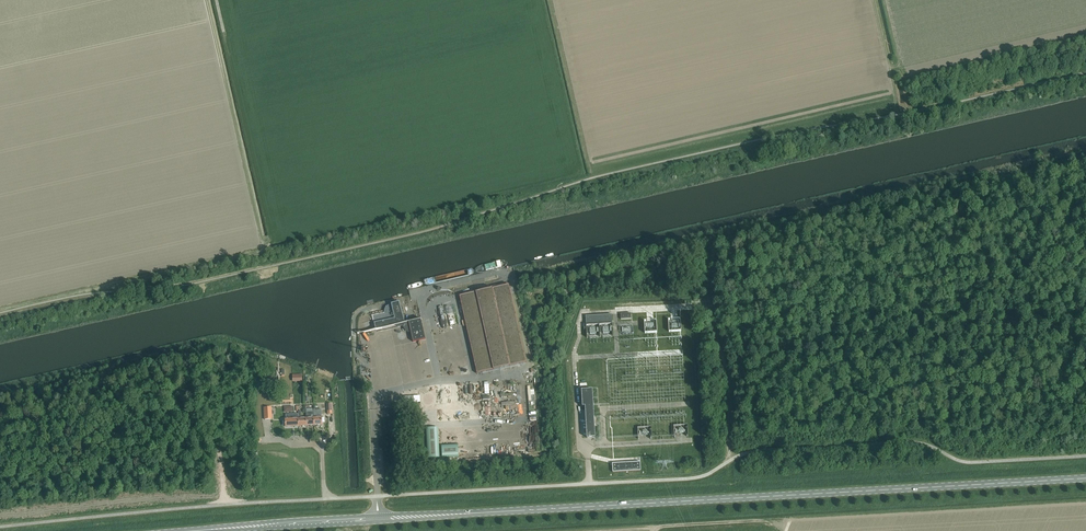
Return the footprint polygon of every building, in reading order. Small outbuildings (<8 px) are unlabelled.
[(509,285),(459,296),(477,374),(527,363),(509,285)] [(385,313),(373,316),(375,323),(374,323),(376,329),(405,323),(399,302),(392,304),(395,318),(386,320),(385,313)] [(586,316),(587,326),(613,324),(612,315),(586,316)] [(421,320),(408,323),(413,342),(426,339),(421,320)] [(411,366),(414,373),(424,368),(421,362),(411,366)] [(587,438),(595,437),(594,425),(594,419),(592,390),(582,391),(583,406),(585,406),(587,438)] [(264,420),(272,419),(271,407),(264,408),(264,420)] [(314,425),(322,425),(322,417),(316,417),(316,410),(313,410),(314,412),(314,425)] [(299,426),(307,426),(306,418),(301,418),(301,411),(298,411),(299,418),(299,426)] [(307,426),(314,425),(314,412),(306,413),(306,418),(307,426)] [(299,426),(299,418),(285,419),(286,427),(299,426)] [(439,458),(438,428),(426,428),(427,458),(439,458)] [(458,445),(442,446),(442,458),(459,457),(458,445)] [(640,462),(612,464),(613,473),(641,471),(640,462)]
